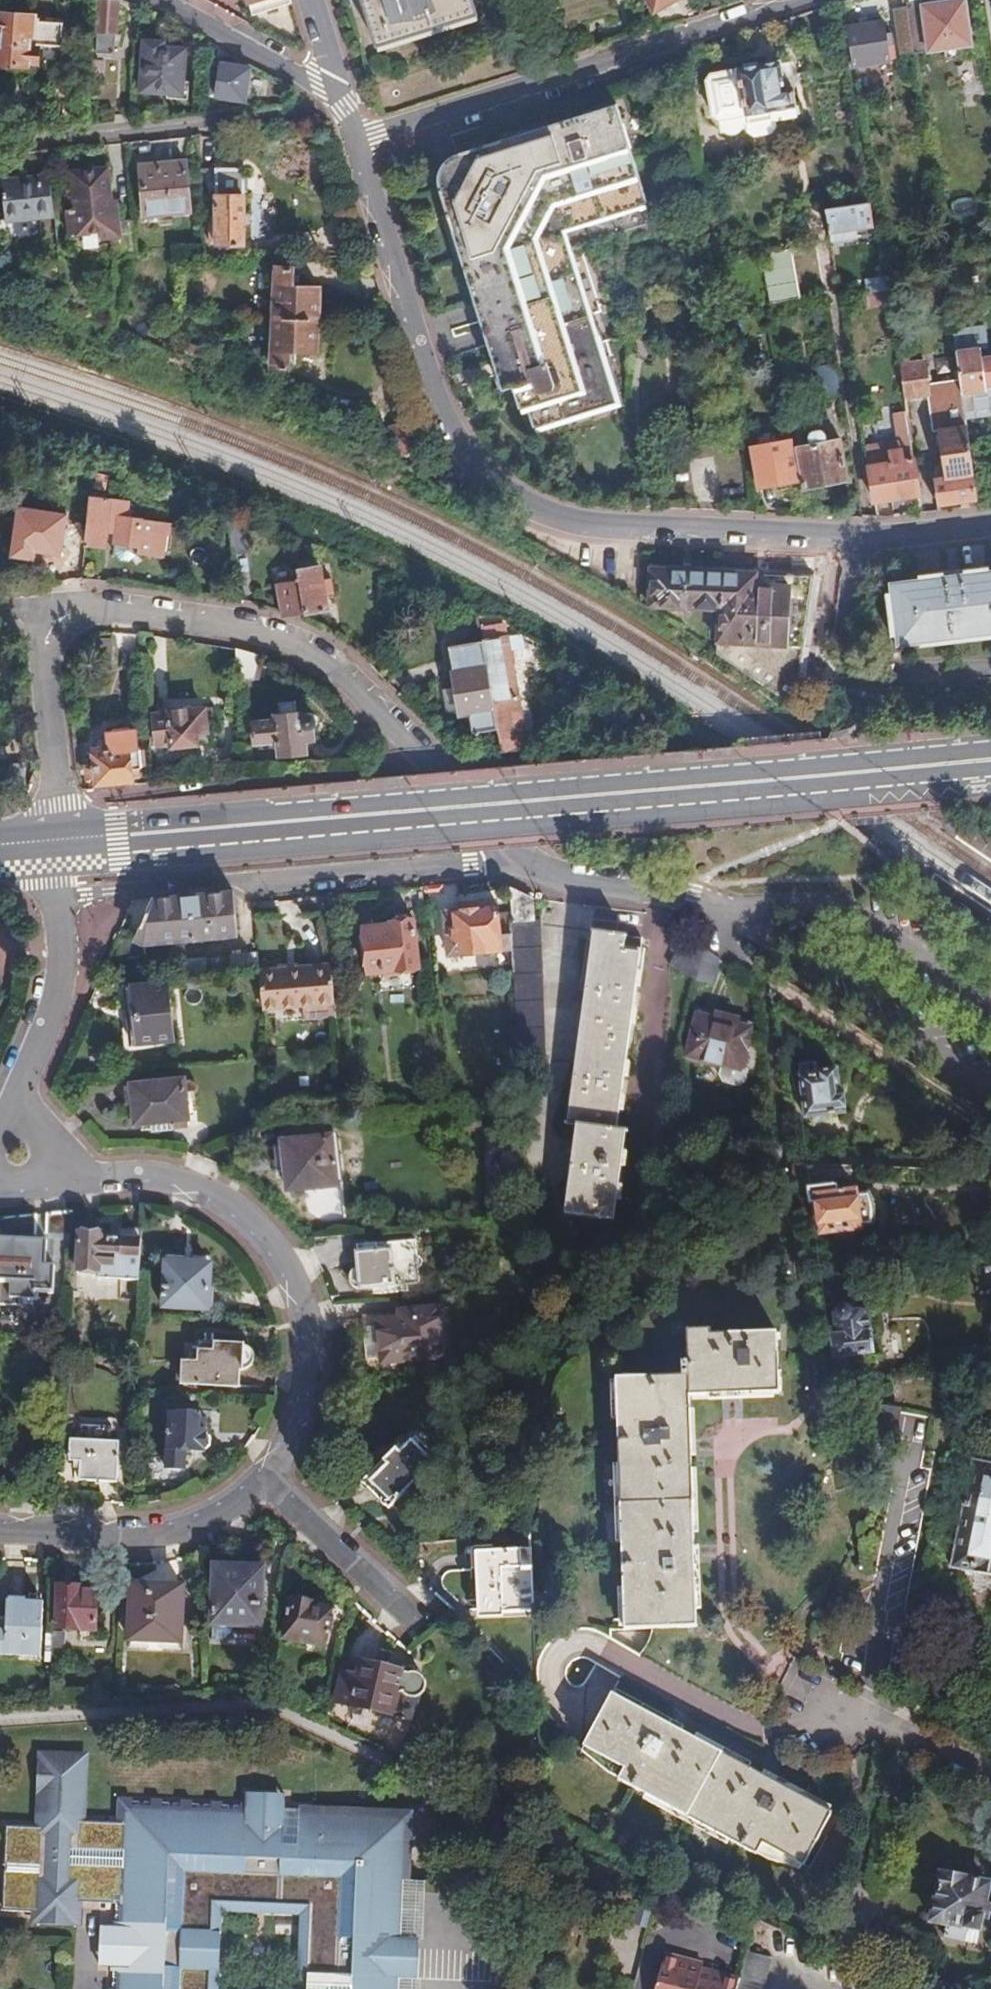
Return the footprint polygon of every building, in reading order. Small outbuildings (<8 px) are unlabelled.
[(105,0),(94,0),(91,51),(112,52),(115,1),(105,0)] [(288,0),(248,0),(251,11),(289,0),(288,0)] [(374,43),(471,15),(467,0),(361,0),(374,43)] [(670,0),(639,0),(645,12),(670,0)] [(690,0),(678,0),(675,2),(683,20),(697,15),(690,0)] [(924,3),(906,5),(906,10),(913,55),(970,47),(963,3),(925,8),(924,3)] [(899,58),(913,57),(913,55),(906,10),(892,12),(899,58)] [(0,12),(0,72),(27,74),(27,68),(38,68),(39,51),(29,51),(30,46),(47,48),(49,16),(35,15),(0,12)] [(844,28),(850,66),(894,60),(890,35),(883,36),(880,22),(844,28)] [(156,46),(153,95),(191,98),(194,54),(172,52),(172,47),(156,46)] [(206,47),(203,100),(245,101),(246,66),(229,65),(230,59),(217,59),(217,48),(206,47)] [(781,61),(707,71),(713,123),(720,122),(721,131),(798,120),(790,63),(781,64),(781,61)] [(90,62),(89,80),(103,81),(104,63),(90,62)] [(913,113),(921,112),(920,104),(912,105),(913,113)] [(497,141),(455,154),(451,160),(454,171),(449,182),(438,185),(435,191),(474,322),(479,320),(501,391),(508,389),(516,412),(522,411),(527,430),(613,404),(560,228),(642,204),(614,111),(498,146),(497,141)] [(451,160),(455,154),(450,157),(445,160),(441,164),(438,168),(436,174),(434,179),(434,184),(435,191),(438,185),(449,182),(454,171),(451,160)] [(184,164),(138,168),(142,218),(188,214),(184,164)] [(212,172),(195,173),(198,212),(205,211),(208,241),(214,240),(215,243),(224,243),(224,247),(234,246),(234,242),(241,241),(235,168),(212,169),(212,172)] [(4,212),(52,208),(48,171),(1,176),(4,212)] [(114,242),(115,263),(131,263),(128,230),(114,231),(112,209),(107,210),(104,172),(67,175),(70,212),(64,213),(66,238),(94,236),(95,244),(114,242)] [(865,231),(861,209),(823,215),(827,238),(865,231)] [(787,252),(759,256),(768,303),(795,298),(787,252)] [(263,274),(264,330),(313,329),(313,298),(291,298),(284,298),(283,279),(283,274),(263,274)] [(845,280),(847,296),(876,292),(874,276),(845,280)] [(313,329),(264,330),(264,386),(284,386),(284,361),(314,361),(313,329)] [(958,375),(961,395),(980,392),(980,397),(990,395),(990,359),(976,361),(973,342),(954,345),(958,375)] [(905,356),(895,358),(901,397),(923,394),(928,430),(935,429),(940,465),(937,466),(934,469),(933,472),(932,475),(936,504),(975,500),(961,395),(958,375),(922,380),(919,359),(906,361),(905,356)] [(832,360),(815,363),(821,395),(837,392),(832,360)] [(894,417),(897,439),(907,437),(904,416),(894,417)] [(802,418),(789,420),(802,486),(822,483),(822,489),(835,487),(834,481),(845,480),(838,437),(803,442),(801,433),(805,433),(802,418)] [(386,433),(392,460),(413,455),(406,428),(386,433)] [(897,439),(861,444),(871,501),(915,495),(907,437),(897,439)] [(787,440),(750,447),(757,486),(795,480),(787,440)] [(66,509),(69,490),(59,489),(55,507),(66,509)] [(89,521),(94,493),(69,490),(66,509),(65,516),(89,521)] [(185,520),(188,507),(149,500),(94,493),(89,521),(87,536),(112,540),(116,515),(127,518),(125,531),(153,536),(152,540),(177,545),(182,520),(185,520)] [(723,611),(718,652),(746,671),(799,706),(816,576),(754,574),(654,570),(652,606),(723,611)] [(961,636),(990,632),(990,570),(955,575),(961,636)] [(272,586),(273,611),(282,616),(322,615),(322,596),(328,596),(327,583),(321,583),(320,571),(302,572),(295,572),(296,585),(272,586)] [(899,645),(961,636),(955,575),(891,584),(899,645)] [(504,635),(502,628),(473,613),(477,640),(504,635)] [(495,751),(523,749),(504,635),(477,640),(491,726),(495,751)] [(491,726),(477,640),(444,646),(456,713),(466,711),(469,729),(491,726)] [(254,652),(231,644),(233,672),(254,671),(254,652)] [(270,717),(246,719),(248,741),(273,739),(274,754),(302,751),(301,739),(310,738),(309,722),(311,720),(312,718),(312,715),(312,712),(310,710),(307,709),(305,709),(302,709),(298,713),(297,707),(290,708),(290,699),(274,700),(274,709),(269,709),(270,717)] [(170,744),(195,742),(194,729),(205,728),(203,707),(153,712),(155,743),(170,741),(170,744)] [(98,780),(132,776),(132,763),(141,763),(136,722),(107,725),(108,748),(95,749),(98,780)] [(194,729),(195,742),(206,741),(205,728),(194,729)] [(132,763),(132,776),(142,776),(141,763),(132,763)] [(234,935),(231,907),(231,893),(149,901),(133,939),(140,944),(234,935)] [(510,962),(517,1060),(543,1057),(531,925),(524,925),(522,903),(504,893),(508,937),(510,962)] [(451,968),(510,962),(508,937),(500,937),(497,908),(493,908),(492,902),(477,903),(478,910),(446,913),(451,968)] [(364,989),(379,987),(400,985),(415,984),(409,923),(386,925),(387,930),(359,932),(364,989)] [(574,1128),(562,1215),(610,1223),(623,1135),(613,1133),(639,945),(590,938),(563,1127),(574,1128)] [(112,942),(104,958),(140,955),(140,944),(133,939),(112,942)] [(695,979),(702,957),(669,945),(664,962),(670,964),(665,978),(692,987),(695,979)] [(718,964),(703,954),(702,957),(695,979),(711,984),(718,964)] [(228,962),(229,975),(257,973),(256,959),(228,962)] [(168,981),(202,978),(200,962),(167,964),(168,981)] [(257,973),(260,1022),(330,1015),(326,967),(257,973)] [(160,981),(110,986),(111,1002),(119,1001),(123,1048),(166,1043),(160,981)] [(400,985),(379,987),(381,1003),(402,1001),(400,985)] [(693,1016),(744,1036),(747,1029),(695,1009),(693,1016)] [(730,1074),(733,1065),(738,1053),(739,1052),(740,1052),(741,1051),(742,1050),(743,1049),(744,1048),(744,1047),(745,1045),(745,1044),(746,1042),(746,1041),(745,1039),(745,1038),(745,1037),(744,1036),(693,1016),(682,1045),(679,1054),(730,1074)] [(736,1066),(733,1065),(730,1074),(679,1054),(682,1045),(679,1044),(674,1057),(678,1059),(677,1063),(726,1082),(728,1078),(731,1079),(736,1066)] [(813,1065),(796,1067),(802,1117),(836,1113),(833,1091),(838,1091),(835,1070),(813,1073),(813,1065)] [(179,1079),(131,1084),(136,1130),(185,1125),(179,1079)] [(789,1103),(781,1104),(783,1119),(790,1118),(789,1103)] [(274,1137),(274,1146),(277,1172),(280,1195),(335,1190),(329,1132),(274,1137)] [(277,1172),(274,1146),(260,1147),(263,1173),(277,1172)] [(818,1196),(809,1197),(812,1226),(858,1222),(855,1193),(847,1193),(845,1183),(817,1185),(818,1196)] [(312,1210),(339,1208),(337,1192),(310,1195),(312,1210)] [(70,1215),(42,1217),(41,1236),(69,1239),(70,1215)] [(135,1296),(137,1246),(103,1244),(103,1238),(79,1237),(77,1276),(81,1276),(80,1310),(95,1311),(98,1277),(115,1278),(114,1294),(135,1296)] [(0,1240),(0,1308),(18,1309),(18,1305),(18,1302),(37,1303),(38,1290),(53,1291),(54,1267),(45,1266),(47,1244),(0,1240)] [(374,1245),(357,1247),(358,1259),(358,1260),(357,1260),(357,1261),(356,1261),(355,1261),(350,1262),(349,1263),(348,1264),(347,1265),(346,1266),(346,1267),(345,1267),(345,1268),(345,1269),(344,1270),(344,1271),(344,1273),(344,1274),(344,1276),(344,1277),(345,1279),(346,1281),(346,1282),(347,1283),(348,1283),(349,1284),(349,1285),(350,1285),(351,1286),(352,1287),(353,1287),(354,1287),(355,1287),(356,1288),(357,1288),(359,1288),(394,1285),(420,1283),(418,1267),(420,1267),(421,1266),(422,1266),(422,1265),(423,1264),(423,1263),(423,1262),(423,1261),(422,1261),(422,1260),(422,1259),(421,1259),(420,1258),(419,1258),(418,1258),(417,1258),(416,1243),(390,1244),(374,1245)] [(153,1258),(150,1309),(204,1312),(207,1262),(153,1258)] [(408,1318),(379,1320),(382,1362),(439,1359),(436,1309),(408,1310),(408,1318)] [(836,1338),(830,1339),(833,1361),(873,1357),(868,1312),(841,1314),(840,1309),(833,1309),(836,1338)] [(615,1380),(610,1381),(619,1629),(688,1626),(681,1397),(771,1394),(771,1389),(774,1389),(773,1368),(770,1368),(769,1340),(772,1340),(772,1335),(769,1335),(769,1333),(720,1334),(720,1332),(708,1332),(708,1334),(704,1334),(704,1331),(680,1331),(680,1363),(673,1363),(673,1378),(631,1380),(630,1375),(615,1376),(615,1380)] [(180,1365),(178,1385),(235,1389),(237,1371),(241,1370),(244,1368),(246,1365),(248,1362),(248,1358),(247,1354),(245,1351),(242,1348),(239,1347),(215,1346),(215,1353),(195,1353),(194,1365),(180,1365)] [(164,1421),(162,1458),(184,1459),(206,1459),(208,1435),(199,1435),(199,1418),(172,1416),(172,1421),(164,1421)] [(67,1442),(65,1462),(74,1463),(74,1480),(107,1482),(109,1445),(102,1444),(103,1429),(77,1428),(76,1443),(67,1442)] [(407,1445),(361,1495),(385,1518),(432,1469),(407,1445)] [(184,1459),(162,1458),(161,1469),(183,1470),(184,1459)] [(981,1461),(963,1560),(990,1565),(990,1463),(981,1461)] [(476,1622),(527,1621),(525,1560),(474,1561),(476,1622)] [(255,1569),(207,1570),(208,1627),(257,1626),(255,1569)] [(128,1584),(126,1638),(175,1641),(177,1587),(128,1584)] [(58,1590),(55,1629),(92,1631),(93,1592),(58,1590)] [(40,1641),(42,1609),(25,1608),(26,1602),(23,1602),(23,1598),(8,1597),(7,1601),(4,1601),(3,1618),(0,1618),(0,1639),(40,1641)] [(289,1601),(282,1639),(321,1647),(327,1609),(289,1601)] [(0,1639),(0,1655),(39,1658),(40,1641),(0,1639)] [(341,1680),(335,1715),(392,1724),(395,1702),(403,1696),(405,1697),(408,1698),(411,1698),(415,1697),(417,1696),(419,1694),(421,1692),(422,1690),(423,1688),(423,1686),(423,1683),(421,1680),(420,1678),(418,1676),(416,1674),(413,1673),(410,1673),(407,1674),(404,1675),(362,1668),(359,1682),(341,1680)] [(600,1690),(569,1744),(609,1767),(604,1777),(741,1854),(746,1844),(787,1867),(817,1814),(600,1690)] [(31,1924),(82,1926),(85,1875),(79,1875),(79,1866),(80,1849),(81,1840),(86,1840),(90,1752),(40,1749),(36,1838),(42,1838),(40,1873),(34,1873),(31,1924)] [(84,1759),(46,1757),(42,1832),(49,1832),(46,1880),(40,1879),(38,1918),(76,1919),(79,1881),(73,1881),(75,1833),(81,1833),(84,1759)] [(249,1793),(249,1807),(287,1809),(287,1794),(249,1793)] [(120,1798),(118,1851),(117,1868),(116,1897),(124,1897),(129,1802),(134,1802),(134,1798),(120,1798)] [(134,1802),(129,1802),(124,1897),(116,1897),(115,1903),(119,1903),(117,1929),(123,1929),(121,1967),(115,1966),(114,1988),(355,1988),(356,1977),(400,1979),(402,1940),(408,1814),(303,1810),(287,1809),(249,1807),(134,1802)] [(402,1940),(411,1941),(417,1811),(303,1806),(303,1810),(408,1814),(402,1940)] [(117,1868),(118,1851),(80,1849),(79,1866),(117,1868)] [(948,1876),(940,1914),(949,1916),(947,1928),(965,1932),(967,1920),(983,1923),(986,1906),(982,1905),(987,1882),(948,1876)] [(123,1929),(117,1929),(102,1928),(101,1966),(115,1966),(121,1967),(123,1929)] [(421,1941),(411,1941),(402,1940),(400,1979),(409,1979),(419,1980),(421,1941)] [(769,1967),(743,1960),(736,1985),(735,1988),(763,1988),(769,1967)] [(730,1984),(721,1981),(720,1986),(711,1984),(712,1979),(699,1976),(701,1971),(686,1967),(684,1972),(675,1969),(676,1964),(662,1961),(655,1988),(729,1988),(730,1984)] [(409,1979),(400,1979),(356,1977),(355,1988),(408,1988),(409,1979)]
